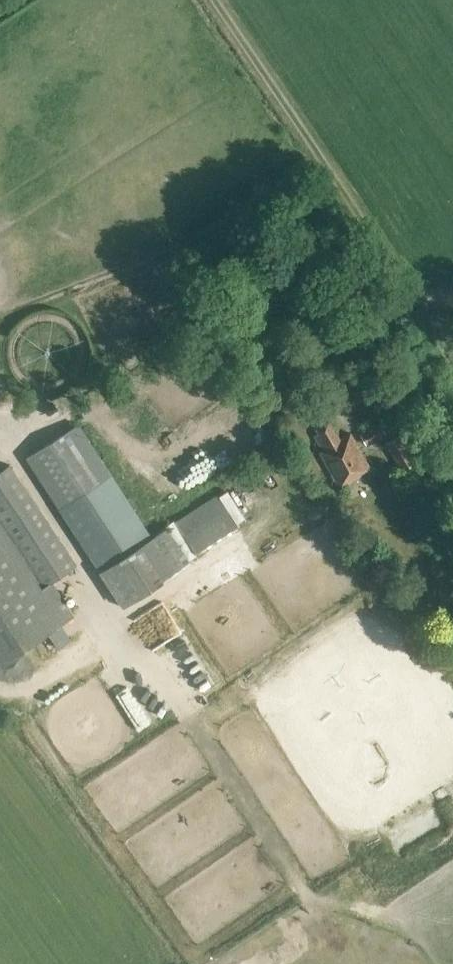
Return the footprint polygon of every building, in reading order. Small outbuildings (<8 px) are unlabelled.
[(340,487),(371,469),(350,433),(339,439),(329,420),(315,428),(318,433),(314,435),(323,450),(320,452),(340,487)] [(419,422),(402,435),(421,458),(437,444),(419,422)] [(111,474),(78,423),(25,457),(58,508),(70,501),(94,485),(111,474)] [(366,444),(385,432),(380,423),(361,435),(366,444)] [(401,469),(415,460),(399,434),(385,443),(401,469)] [(11,463),(0,471),(0,665),(74,614),(51,581),(74,565),(11,463)] [(133,547),(94,485),(70,501),(108,562),(133,547)] [(238,526),(217,493),(98,570),(122,606),(190,561),(189,559),(238,526)]
